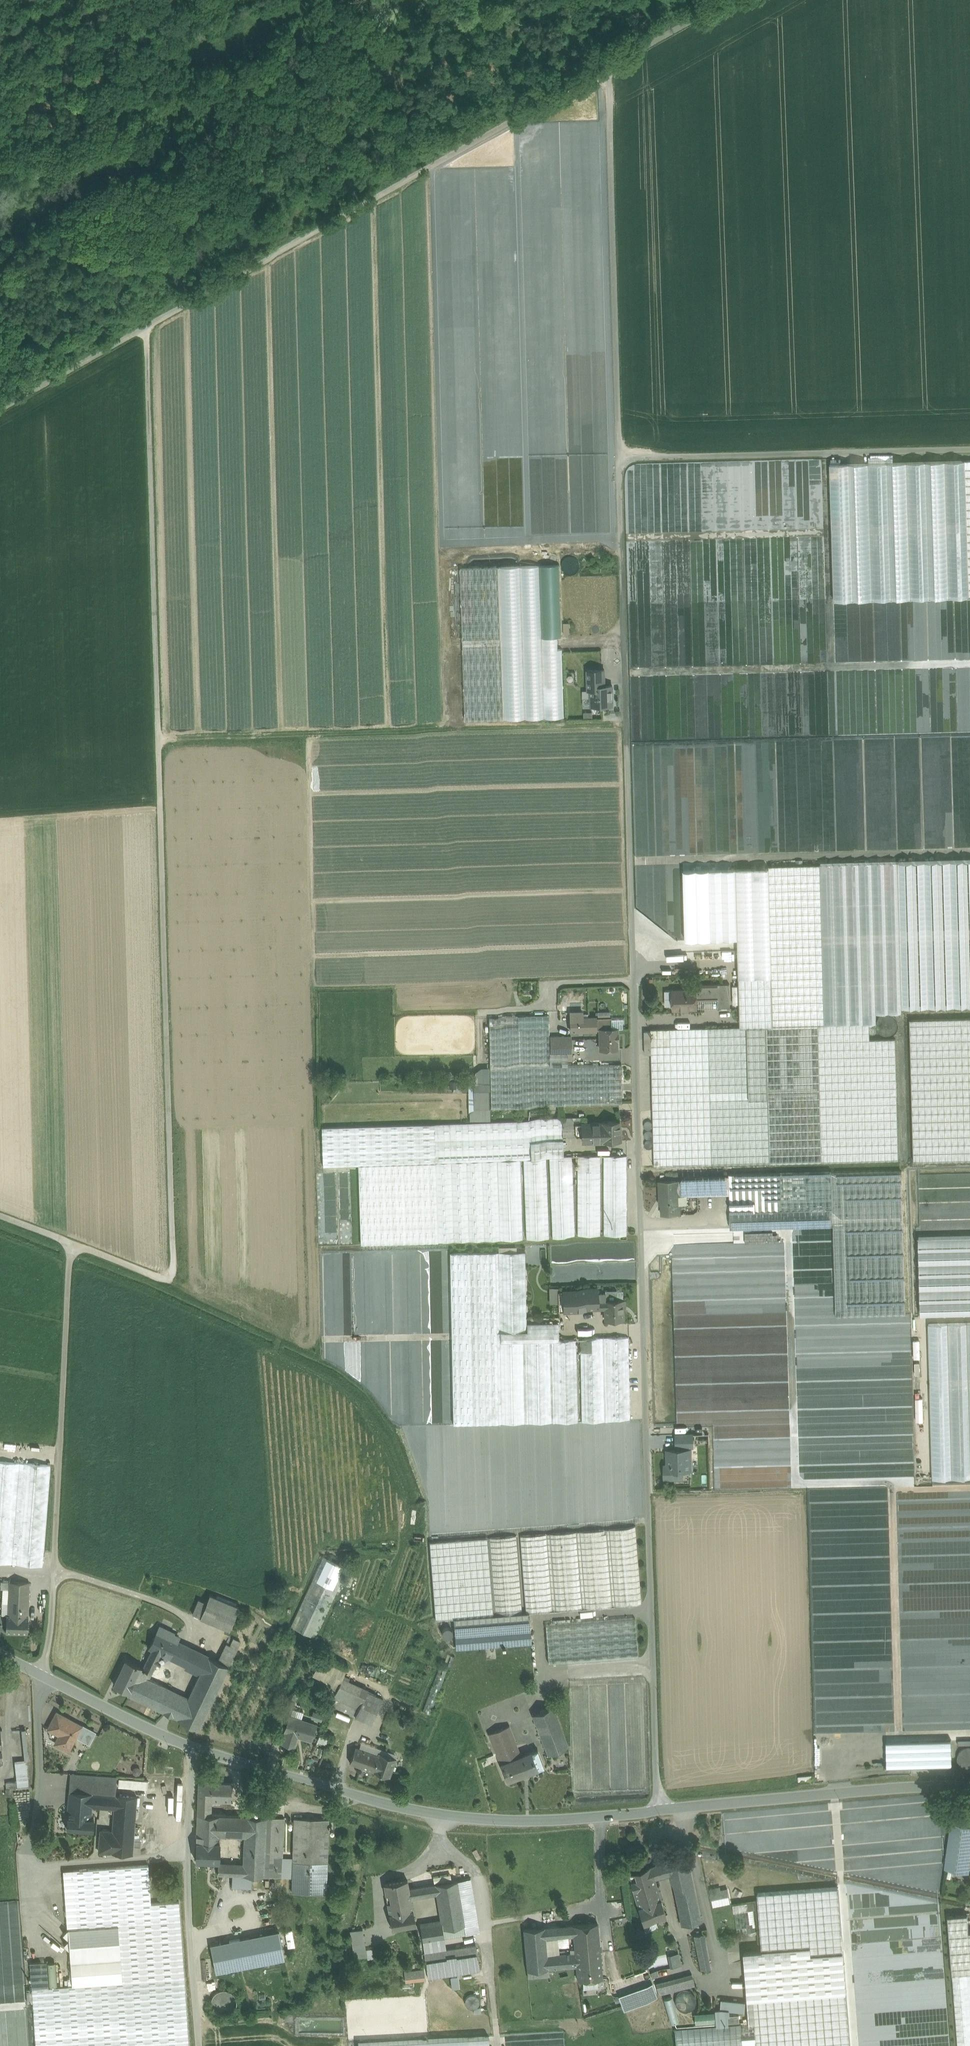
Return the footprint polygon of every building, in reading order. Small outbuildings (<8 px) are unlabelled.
[(965,460),(831,464),(835,601),(969,597),(965,460)] [(560,564),(460,568),(466,720),(566,717),(560,564)] [(591,706),(613,705),(612,685),(603,685),(601,670),(588,670),(588,690),(591,690),(591,706)] [(901,1007),(969,1006),(969,860),(897,862),(901,1007)] [(772,977),(739,978),(740,1027),(651,1029),(651,1031),(651,1053),(654,1166),(899,1159),(895,1039),(870,1039),(869,1023),(870,1023),(876,1023),(876,1013),(902,1012),(901,1007),(897,862),(820,864),(820,865),(769,866),(769,869),(772,977)] [(772,977),(769,869),(683,870),(685,940),(738,939),(739,978),(772,977)] [(696,989),(666,990),(665,992),(665,1004),(667,1006),(681,1005),(681,1008),(697,1008),(697,1000),(704,999),(704,984),(696,985),(696,989)] [(718,984),(704,984),(704,999),(718,999),(718,984)] [(729,984),(718,984),(718,999),(718,1007),(730,1007),(729,984)] [(896,1028),(896,1024),(895,1020),(893,1017),(890,1015),(886,1014),(882,1015),(879,1017),(877,1020),(876,1024),(877,1028),(879,1031),(883,1033),(886,1034),(890,1033),(893,1031),(896,1028)] [(548,1015),(489,1016),(490,1106),(622,1103),(621,1064),(568,1065),(549,1066),(549,1052),(548,1015)] [(611,1016),(582,1017),(582,1030),(600,1030),(600,1049),(617,1048),(617,1040),(618,1039),(618,1033),(617,1033),(617,1028),(611,1028),(611,1016)] [(582,1017),(570,1017),(571,1030),(582,1030),(582,1017)] [(969,1160),(969,1018),(910,1019),(914,1161),(969,1160)] [(571,1035),(550,1036),(550,1052),(567,1052),(571,1052),(571,1035)] [(550,1052),(549,1052),(549,1066),(568,1065),(567,1052),(550,1052)] [(469,1109),(489,1108),(489,1065),(481,1065),(469,1077),(469,1109)] [(446,1068),(446,1076),(458,1076),(458,1067),(446,1068)] [(585,1116),(562,1117),(562,1135),(563,1135),(582,1135),(581,1123),(585,1122),(585,1116)] [(562,1117),(321,1125),(323,1164),(358,1163),(361,1242),(438,1240),(435,1160),(435,1153),(530,1149),(530,1140),(563,1138),(563,1135),(562,1135),(562,1117)] [(585,1122),(581,1123),(582,1135),(582,1141),(621,1140),(620,1120),(601,1121),(601,1122),(585,1122)] [(563,1138),(530,1140),(530,1149),(435,1153),(435,1160),(520,1157),(523,1157),(546,1156),(549,1156),(564,1155),(563,1138)] [(564,1155),(549,1156),(552,1236),(575,1235),(572,1155),(564,1155)] [(600,1155),(577,1155),(577,1162),(575,1162),(575,1166),(577,1166),(577,1169),(600,1169),(600,1155)] [(626,1155),(603,1155),(603,1235),(627,1235),(626,1155)] [(546,1156),(523,1157),(526,1237),(549,1236),(546,1156)] [(520,1157),(435,1160),(438,1240),(523,1237),(520,1157)] [(577,1169),(577,1235),(600,1235),(600,1169),(577,1169)] [(730,1224),(730,1228),(733,1228),(832,1224),(836,1316),(906,1314),(901,1171),(832,1173),(832,1171),(780,1172),(783,1209),(730,1211),(730,1224)] [(729,1194),(730,1211),(783,1209),(780,1172),(729,1174),(729,1176),(729,1194)] [(687,1195),(729,1194),(729,1176),(699,1177),(699,1181),(687,1181),(687,1195)] [(678,1180),(659,1181),(660,1199),(662,1199),(662,1214),(679,1213),(679,1195),(687,1195),(687,1181),(679,1181),(678,1180)] [(631,1256),(631,1247),(617,1247),(617,1257),(631,1256)] [(524,1249),(498,1250),(500,1330),(526,1329),(525,1322),(524,1249)] [(498,1250),(450,1251),(453,1422),(501,1421),(500,1340),(500,1330),(498,1250)] [(595,1288),(557,1289),(557,1309),(603,1308),(603,1300),(595,1300),(595,1288)] [(623,1300),(603,1300),(603,1308),(604,1320),(621,1320),(621,1307),(623,1306),(623,1300)] [(557,1321),(525,1322),(526,1329),(500,1330),(500,1340),(548,1339),(553,1339),(558,1339),(557,1321)] [(929,1324),(933,1479),(969,1478),(969,1322),(929,1324)] [(628,1337),(605,1338),(607,1419),(629,1418),(628,1337)] [(558,1339),(553,1339),(554,1420),(577,1419),(575,1338),(558,1339)] [(602,1338),(579,1338),(579,1346),(577,1347),(577,1348),(580,1348),(580,1350),(603,1350),(602,1338)] [(500,1340),(501,1421),(550,1420),(548,1339),(500,1340)] [(603,1350),(580,1350),(581,1419),(604,1419),(603,1350)] [(690,1433),(676,1434),(677,1449),(690,1448),(690,1433)] [(677,1449),(670,1449),(667,1452),(668,1464),(664,1467),(664,1474),(668,1477),(675,1477),(678,1474),(678,1470),(691,1469),(691,1448),(690,1448),(677,1449)] [(43,1564),(51,1463),(24,1461),(24,1462),(0,1460),(0,1561),(43,1564)] [(635,1526),(608,1528),(614,1605),(641,1603),(635,1526)] [(606,1528),(579,1530),(585,1607),(611,1605),(606,1528)] [(576,1530),(549,1532),(554,1609),(582,1607),(576,1530)] [(546,1532),(519,1534),(524,1611),(529,1610),(552,1609),(546,1532)] [(516,1535),(489,1537),(494,1613),(522,1611),(516,1535)] [(486,1537),(458,1539),(464,1615),(491,1613),(486,1537)] [(456,1539),(429,1541),(435,1617),(453,1616),(461,1615),(456,1539)] [(324,1554),(291,1623),(315,1636),(348,1566),(324,1554)] [(29,1580),(9,1580),(8,1597),(29,1597),(29,1580)] [(210,1593),(201,1615),(210,1619),(219,1597),(210,1593)] [(29,1597),(8,1597),(8,1613),(6,1613),(6,1631),(28,1631),(29,1597)] [(206,1600),(198,1597),(192,1612),(200,1615),(206,1600)] [(238,1605),(219,1597),(210,1619),(229,1627),(238,1605)] [(461,1615),(453,1616),(455,1647),(470,1646),(469,1631),(488,1630),(493,1629),(530,1627),(529,1610),(494,1613),(491,1613),(464,1615),(461,1615)] [(635,1616),(545,1623),(548,1661),(638,1655),(635,1616)] [(179,1634),(159,1624),(157,1630),(177,1640),(179,1634)] [(530,1627),(493,1629),(494,1645),(501,1644),(502,1646),(505,1646),(505,1644),(531,1642),(530,1627)] [(152,1646),(142,1666),(152,1671),(162,1650),(175,1657),(182,1643),(177,1640),(157,1630),(150,1645),(152,1646)] [(488,1630),(469,1631),(470,1646),(489,1645),(488,1630)] [(240,1639),(234,1637),(231,1644),(237,1647),(240,1639)] [(226,1641),(217,1659),(228,1665),(237,1647),(231,1644),(226,1641)] [(208,1655),(189,1646),(187,1662),(201,1669),(208,1655)] [(187,1698),(168,1688),(158,1708),(198,1727),(228,1665),(217,1659),(208,1655),(201,1669),(187,1698)] [(142,1666),(126,1659),(123,1665),(138,1672),(149,1677),(152,1671),(142,1666)] [(442,1662),(424,1710),(430,1712),(448,1664),(442,1662)] [(138,1672),(123,1665),(114,1684),(129,1691),(138,1672)] [(149,1677),(138,1672),(129,1691),(127,1693),(158,1708),(168,1688),(168,1687),(149,1677)] [(958,1728),(969,1728),(969,1678),(968,1678),(957,1675),(958,1728)] [(363,1687),(341,1678),(336,1689),(357,1698),(353,1705),(359,1708),(363,1699),(359,1697),(362,1689),(363,1687)] [(357,1698),(336,1689),(333,1696),(334,1697),(353,1705),(357,1698)] [(381,1697),(362,1689),(359,1697),(363,1699),(359,1708),(356,1715),(370,1721),(381,1697)] [(353,1705),(334,1697),(331,1704),(356,1715),(359,1708),(353,1705)] [(294,1700),(287,1698),(283,1710),(291,1712),(292,1706),(294,1700)] [(552,1705),(532,1713),(549,1754),(569,1746),(552,1705)] [(291,1712),(290,1715),(300,1718),(303,1709),(292,1706),(291,1712)] [(80,1723),(57,1711),(48,1727),(60,1733),(55,1742),(68,1748),(76,1734),(89,1741),(95,1730),(81,1723),(80,1723)] [(300,1718),(290,1715),(285,1731),(282,1741),(294,1745),(297,1735),(310,1739),(315,1723),(300,1718)] [(509,1724),(488,1732),(493,1744),(513,1736),(509,1724)] [(513,1736),(493,1744),(501,1763),(500,1764),(506,1780),(527,1771),(527,1770),(530,1769),(530,1770),(536,1767),(536,1768),(541,1766),(543,1762),(538,1750),(534,1749),(529,1750),(529,1751),(523,1754),(521,1755),(520,1753),(513,1736)] [(952,1739),(887,1742),(887,1766),(952,1765),(952,1739)] [(354,1746),(349,1761),(359,1765),(364,1750),(354,1746)] [(962,1748),(959,1752),(957,1757),(957,1762),(960,1767),(964,1770),(969,1771),(969,1746),(967,1746),(962,1748)] [(377,1754),(364,1750),(359,1765),(389,1775),(395,1757),(378,1752),(377,1754)] [(26,1758),(15,1759),(17,1780),(18,1786),(28,1785),(26,1758)] [(82,1773),(70,1772),(69,1788),(81,1789),(82,1773)] [(117,1775),(82,1773),(81,1789),(93,1790),(92,1805),(114,1807),(115,1793),(117,1775)] [(118,1776),(118,1784),(148,1785),(148,1776),(118,1776)] [(163,1786),(163,1777),(151,1776),(151,1785),(163,1786)] [(232,1781),(198,1780),(197,1813),(211,1813),(211,1799),(231,1800),(232,1781)] [(81,1789),(69,1788),(68,1810),(91,1812),(92,1805),(93,1790),(81,1789)] [(115,1793),(114,1807),(112,1829),(110,1850),(132,1851),(136,1795),(115,1793)] [(91,1812),(68,1810),(66,1827),(93,1828),(94,1818),(91,1818),(91,1812)] [(211,1813),(197,1813),(196,1839),(220,1840),(220,1833),(244,1834),(245,1814),(211,1813)] [(266,1815),(245,1814),(244,1834),(243,1863),(243,1873),(245,1873),(252,1874),(264,1874),(266,1815)] [(284,1816),(266,1815),(264,1874),(281,1875),(281,1873),(282,1861),(284,1816)] [(329,1817),(294,1816),(293,1859),(327,1860),(329,1817)] [(952,1822),(945,1867),(968,1872),(969,1859),(969,1825),(952,1822)] [(112,1829),(100,1829),(98,1849),(110,1850),(112,1829)] [(28,1831),(16,1832),(17,1840),(29,1838),(28,1831)] [(220,1840),(196,1839),(196,1859),(219,1860),(220,1840)] [(687,1857),(667,1862),(669,1873),(690,1869),(687,1857)] [(327,1860),(293,1859),(292,1891),(327,1891),(327,1860)] [(282,1861),(281,1873),(290,1873),(290,1862),(282,1861)] [(148,1862),(64,1868),(68,1926),(118,1923),(120,1955),(122,1980),(184,1975),(179,1899),(151,1901),(148,1862)] [(243,1863),(224,1862),(224,1872),(232,1873),(243,1873),(243,1863)] [(667,1862),(651,1865),(655,1878),(670,1875),(669,1873),(667,1862)] [(651,1865),(628,1872),(638,1905),(661,1898),(655,1878),(651,1865)] [(690,1869),(669,1873),(670,1875),(680,1925),(701,1920),(690,1869)] [(437,1873),(437,1880),(442,1880),(442,1877),(451,1876),(451,1872),(437,1873)] [(243,1873),(232,1873),(232,1885),(245,1885),(245,1873),(243,1873)] [(468,1877),(457,1879),(464,1923),(475,1922),(468,1877)] [(408,1878),(384,1883),(389,1911),(412,1907),(410,1895),(408,1886),(409,1886),(408,1878)] [(457,1879),(435,1882),(436,1891),(441,1920),(442,1927),(464,1923),(457,1879)] [(435,1882),(423,1884),(424,1893),(436,1891),(435,1882)] [(409,1886),(408,1886),(410,1895),(424,1893),(423,1884),(409,1886)] [(719,1887),(710,1889),(712,1899),(728,1895),(727,1889),(720,1890),(719,1887)] [(838,1887),(758,1893),(762,1950),(842,1944),(838,1887)] [(661,1898),(638,1905),(643,1922),(645,1930),(655,1927),(657,1924),(655,1918),(666,1915),(661,1898)] [(412,1907),(389,1911),(391,1926),(415,1922),(413,1907),(412,1907)] [(948,1916),(958,2045),(969,2045),(969,1931),(969,1932),(967,1915),(948,1916)] [(19,1954),(19,1917),(0,1917),(0,1930),(11,1930),(11,1941),(15,1941),(15,1954),(19,1954)] [(441,1920),(420,1923),(422,1939),(444,1935),(442,1927),(441,1920)] [(475,1922),(464,1923),(466,1932),(477,1930),(476,1921),(475,1922)] [(597,1921),(573,1923),(574,1934),(575,1945),(599,1943),(597,1921)] [(118,1923),(68,1926),(63,1932),(69,1937),(64,1943),(70,1948),(70,1958),(120,1955),(118,1923)] [(464,1923),(442,1927),(444,1935),(466,1932),(464,1923)] [(573,1923),(558,1924),(559,1935),(574,1934),(573,1923)] [(558,1924),(544,1926),(545,1936),(559,1935),(558,1924)] [(285,1945),(295,1943),(293,1926),(283,1927),(285,1945)] [(544,1926),(523,1928),(527,1969),(548,1967),(547,1953),(545,1936),(544,1926)] [(363,1927),(351,1929),(351,1935),(364,1933),(363,1927)] [(278,1928),(210,1942),(215,1970),(284,1956),(278,1928)] [(364,1933),(351,1935),(355,1956),(367,1954),(364,1933)] [(704,1933),(693,1935),(699,1964),(710,1962),(704,1933)] [(444,1935),(424,1938),(426,1947),(445,1944),(444,1935)] [(476,1943),(455,1946),(459,1972),(479,1969),(476,1943)] [(599,1943),(575,1945),(575,1951),(547,1953),(548,1967),(577,1965),(578,1978),(602,1976),(599,1943)] [(762,1950),(744,1951),(748,2000),(846,1992),(842,1944),(762,1950)] [(455,1946),(424,1951),(428,1976),(459,1972),(455,1946)] [(668,1954),(670,1966),(681,1964),(679,1952),(668,1954)] [(120,1955),(70,1958),(72,1983),(122,1980),(120,1955)] [(46,1959),(30,1960),(32,1986),(48,1985),(46,1959)] [(710,1962),(699,1964),(700,1971),(711,1968),(710,1962)] [(548,1967),(527,1969),(528,1976),(549,1974),(548,1967)] [(424,1968),(404,1970),(405,1980),(425,1977),(424,1968)] [(459,1972),(450,1974),(452,1986),(461,1984),(459,1972)] [(690,1974),(655,1982),(658,1993),(693,1985),(690,1974)] [(32,1986),(33,2000),(36,2045),(189,2045),(184,1975),(122,1980),(72,1983),(48,1985),(32,1986)] [(940,1986),(941,1994),(946,1994),(944,1977),(932,1978),(933,1987),(940,1986)] [(651,1981),(617,1993),(623,2008),(643,2001),(642,1998),(655,1993),(651,1981)] [(236,2006),(237,2001),(236,1996),(233,1992),(229,1989),(224,1988),(219,1989),(215,1992),(212,1996),(211,2001),(212,2006),(215,2010),(219,2013),(224,2014),(229,2013),(233,2010),(236,2006)] [(480,1996),(480,1994),(480,1992),(479,1991),(477,1990),(476,1990),(474,1990),(473,1991),(472,1992),(471,1994),(472,1996),(473,1997),(474,1998),(476,1998),(477,1998),(479,1997),(480,1996)] [(695,2004),(696,2000),(695,1996),(693,1992),(689,1990),(686,1990),(682,1990),(678,1993),(676,1996),(675,2000),(676,2004),(679,2007),(682,2009),(686,2010),(690,2009),(693,2007),(695,2004)] [(748,2000),(749,2023),(729,2024),(717,2025),(674,2028),(676,2045),(850,2045),(846,1992),(748,2000)] [(670,2022),(679,2019),(672,1995),(663,1998),(670,2022)] [(746,2002),(721,2000),(721,2009),(716,2009),(717,2025),(729,2024),(729,2022),(728,2015),(730,2015),(729,2009),(745,2011),(746,2002)] [(715,2012),(694,2013),(695,2023),(716,2022),(715,2012)] [(739,2014),(730,2015),(728,2015),(729,2022),(740,2021),(739,2014)] [(357,2040),(357,2045),(493,2045),(493,2034),(357,2040)]
